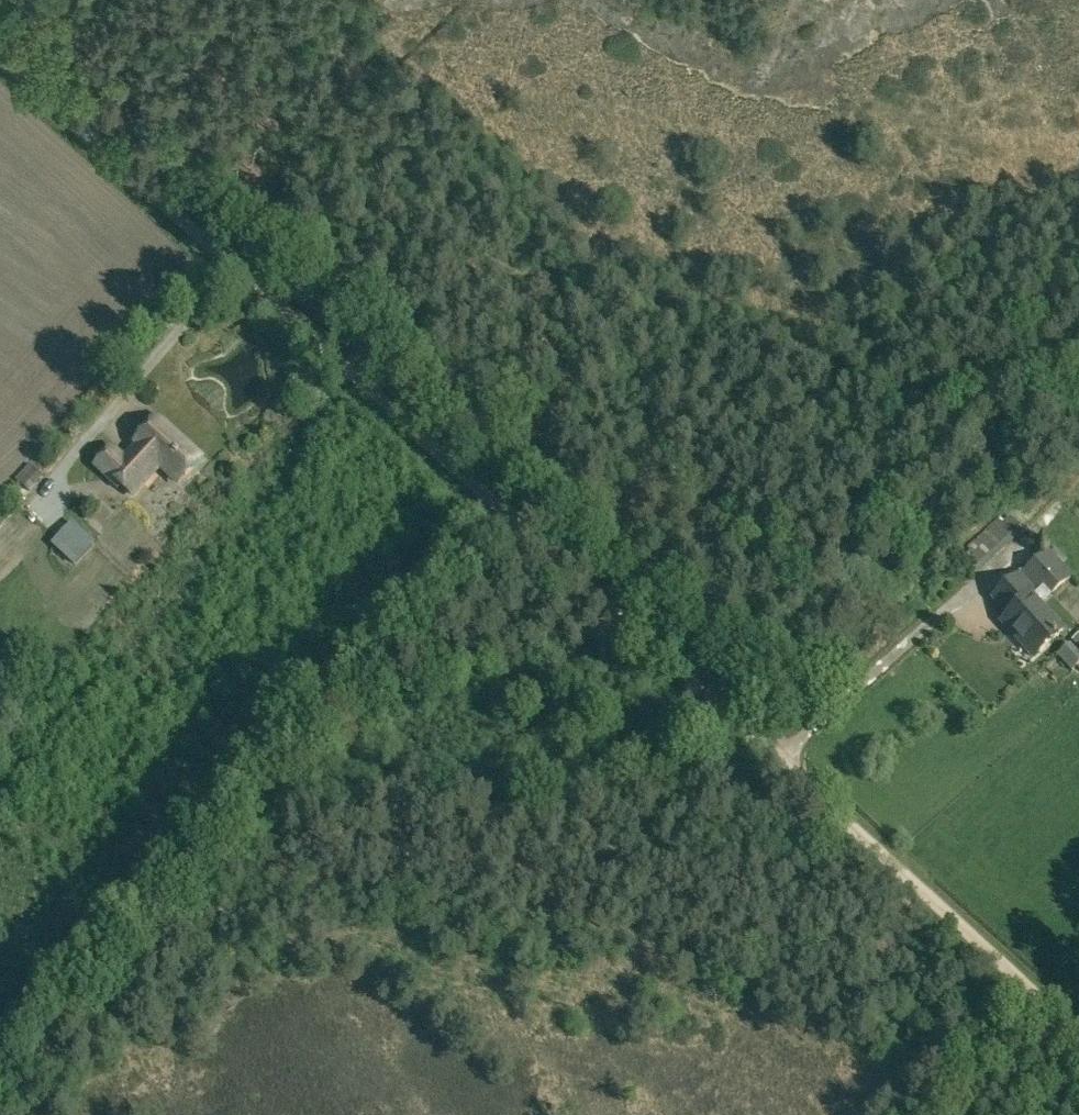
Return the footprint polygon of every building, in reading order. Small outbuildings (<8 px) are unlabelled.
[(112,447),(97,464),(109,476),(112,474),(132,493),(159,464),(165,469),(172,461),(185,473),(200,457),(171,430),(163,440),(149,428),(136,442),(137,443),(124,458),(112,447)] [(94,585),(118,561),(72,520),(50,543),(94,585)] [(1040,606),(1053,594),(1073,576),(1049,550),(1022,574),(1021,573),(994,597),(1009,614),(1007,616),(1015,625),(1011,630),(1023,643),(1027,638),(1040,652),(1063,632),(1040,606)] [(1072,640),(1060,651),(1075,668),(1078,665),(1078,648),(1072,640)]
